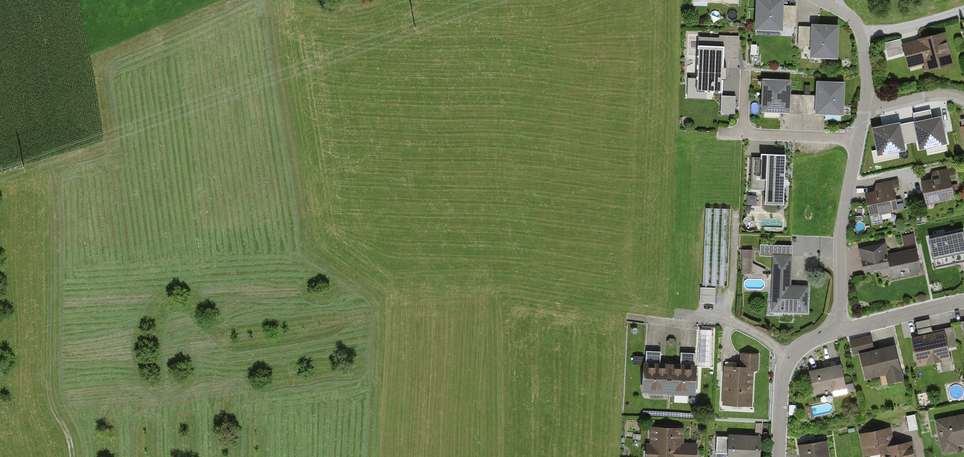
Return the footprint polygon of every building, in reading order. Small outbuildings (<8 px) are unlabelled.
[(754,26),(796,28),(797,4),(784,5),(784,0),(756,0),(754,26)] [(838,23),(812,22),(812,25),(798,24),(798,44),(811,45),(811,56),(837,57),(838,23)] [(718,37),(699,36),(696,87),(720,88),(721,76),(725,76),(726,66),(722,66),(723,57),(738,57),(739,34),(719,33),(718,37)] [(946,34),(903,45),(909,70),(925,66),(927,72),(954,65),(946,34)] [(791,77),(762,76),(760,108),(789,109),(791,77)] [(845,79),(816,78),(815,111),(844,112),(845,79)] [(899,115),(882,118),(885,133),(902,129),(899,115)] [(760,156),(752,156),(751,187),(765,188),(764,201),(783,201),(785,152),(760,151),(760,156)] [(934,181),(923,183),(927,206),(956,201),(953,183),(957,182),(954,169),(933,172),(934,181)] [(877,193),(866,195),(872,225),(883,223),(882,216),(898,213),(896,199),(901,198),(898,181),(875,186),(877,193)] [(706,206),(705,286),(728,286),(730,206),(706,206)] [(962,231),(930,238),(937,266),(963,259),(963,238),(962,231)] [(905,245),(918,242),(915,232),(903,235),(905,245)] [(793,244),(760,243),(759,254),(772,254),(792,255),(793,244)] [(885,244),(860,249),(865,273),(889,268),(892,280),(920,274),(915,249),(887,255),(885,244)] [(753,249),(743,249),(742,273),(753,273),(753,249)] [(792,255),(772,254),(770,314),(808,316),(809,288),(791,287),(792,255)] [(920,336),(913,338),(919,365),(950,359),(948,349),(957,347),(953,327),(933,331),(933,328),(919,331),(920,336)] [(872,337),(853,341),(855,352),(861,351),(868,380),(887,376),(889,384),(905,381),(897,345),(875,350),(872,337)] [(662,352),(648,351),(648,365),(643,365),(643,392),(695,393),(696,354),(680,354),(680,368),(662,368),(662,352)] [(761,354),(743,353),(742,367),(724,365),(721,406),(752,409),(755,372),(759,372),(761,354)] [(841,364),(810,370),(815,394),(846,388),(841,364)] [(915,413),(906,415),(910,430),(918,428),(915,413)] [(935,420),(942,452),(959,449),(958,443),(963,442),(963,414),(935,420)] [(650,426),(650,444),(644,444),(643,456),(697,456),(697,442),(684,442),(684,427),(650,426)] [(861,433),(866,455),(883,451),(884,456),(915,456),(912,439),(894,443),(891,427),(861,433)] [(730,433),(729,456),(759,456),(760,434),(730,433)] [(799,444),(801,456),(829,456),(826,440),(799,444)]
